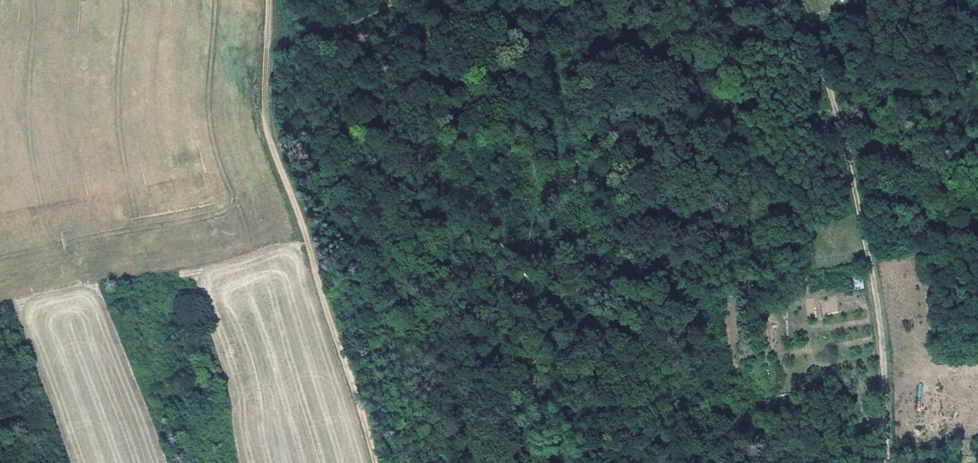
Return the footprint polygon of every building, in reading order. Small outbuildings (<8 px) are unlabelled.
[(861,272),(852,273),(854,290),(863,288),(861,272)] [(749,286),(741,287),(742,302),(750,301),(749,286)] [(951,423),(944,424),(945,436),(953,435),(951,423)]
